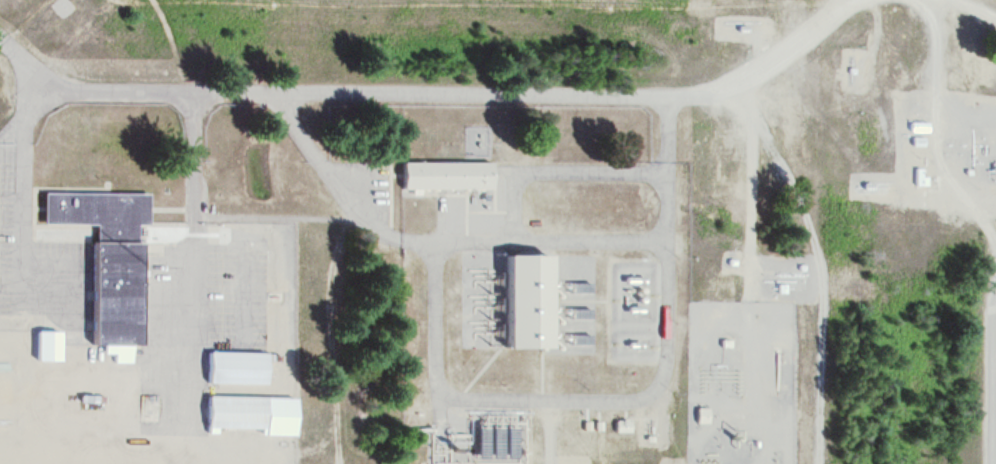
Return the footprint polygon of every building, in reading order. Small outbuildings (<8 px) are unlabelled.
[(925,122),(911,124),(912,134),(926,132),(925,122)] [(490,192),(490,163),(397,162),(397,191),(490,192)] [(924,187),(924,169),(913,169),(913,187),(924,187)] [(145,195),(38,193),(38,225),(96,226),(95,244),(90,244),(87,346),(100,346),(99,356),(111,356),(111,365),(129,365),(129,346),(138,346),(140,243),(134,243),(135,226),(145,226),(145,195)] [(537,349),(537,255),(494,255),(494,349),(537,349)] [(32,332),(32,362),(59,362),(59,332),(32,332)] [(204,385),(265,385),(265,353),(205,353),(204,385)] [(202,397),(201,433),(294,435),(294,399),(202,397)] [(709,425),(709,410),(696,409),(696,425),(709,425)] [(469,459),(510,459),(510,428),(470,428),(469,459)]
